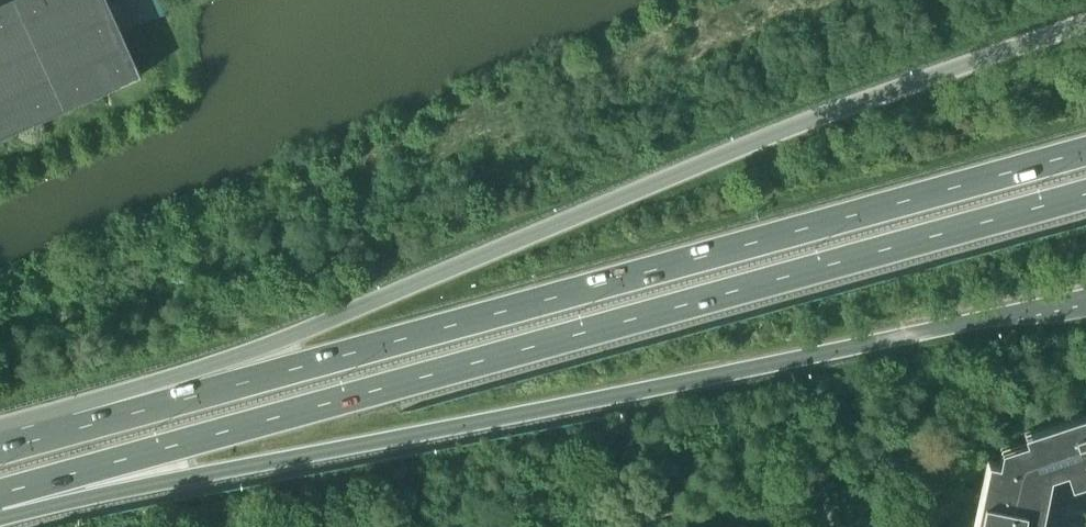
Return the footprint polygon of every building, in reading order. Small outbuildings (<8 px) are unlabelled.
[(7,132),(6,128),(135,71),(137,75),(141,74),(108,0),(13,0),(0,6),(0,136),(7,132)] [(1085,471),(1085,415),(1029,434),(1031,439),(1003,449),(1001,461),(991,459),(977,526),(1032,526),(1044,468),(1064,461),(1069,477),(1085,471)]
